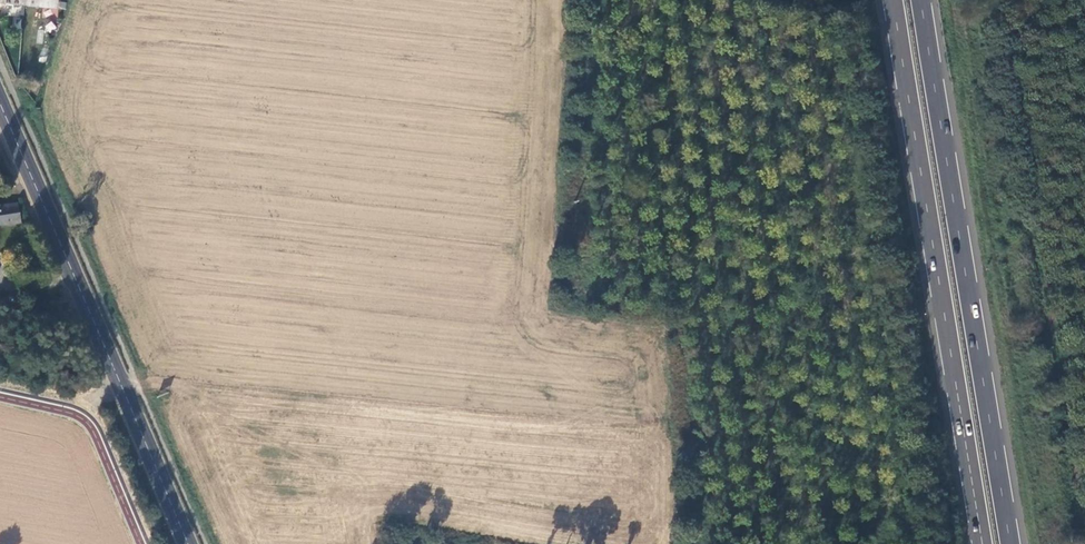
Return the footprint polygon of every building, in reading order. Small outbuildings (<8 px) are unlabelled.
[(25,6),(56,10),(57,10),(58,0),(25,0),(25,6)] [(18,204),(0,206),(0,225),(20,223),(18,204)]
